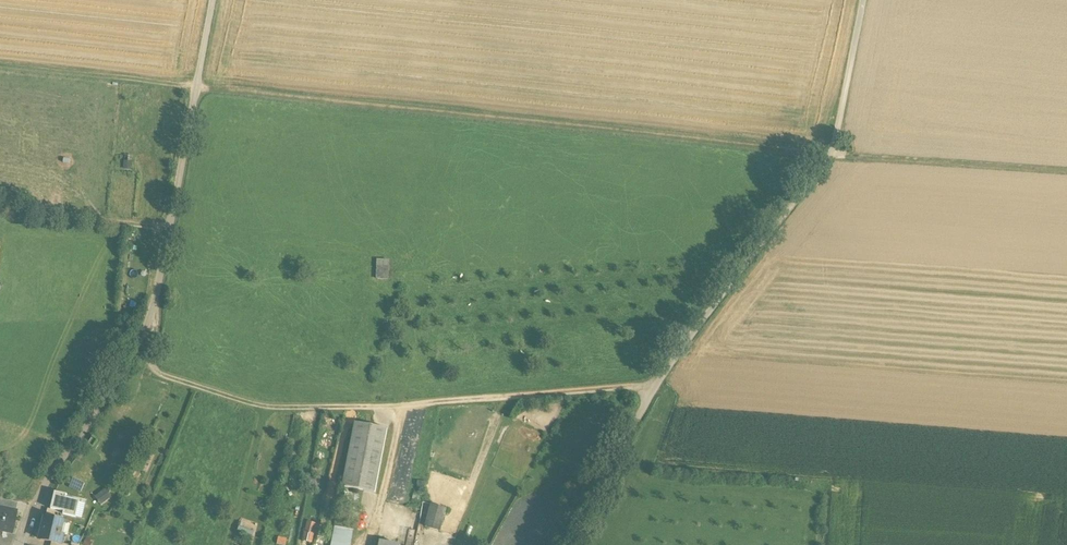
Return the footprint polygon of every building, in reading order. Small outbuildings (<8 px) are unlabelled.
[(389,259),(377,259),(378,279),(389,278),(389,259)] [(387,429),(355,423),(343,487),(375,493),(387,429)] [(153,433),(147,444),(156,449),(162,438),(153,433)] [(97,441),(92,438),(88,444),(93,448),(97,441)] [(110,449),(111,456),(121,456),(121,448),(110,449)] [(85,484),(73,479),(69,489),(81,494),(85,486),(85,484)] [(105,492),(96,498),(100,505),(110,498),(105,492)] [(63,516),(76,519),(80,502),(67,498),(67,496),(55,493),(51,510),(64,513),(63,516)] [(15,513),(17,503),(0,499),(0,509),(15,513)] [(447,507),(431,505),(427,530),(443,532),(447,507)] [(0,509),(0,530),(11,533),(15,513),(0,509)] [(46,518),(62,522),(63,516),(64,513),(51,510),(48,509),(46,518)] [(46,518),(41,540),(52,543),(61,544),(62,544),(64,536),(61,535),(64,523),(62,522),(46,518)] [(306,532),(305,532),(303,541),(311,543),(313,534),(312,533),(313,528),(308,526),(306,532)] [(348,531),(344,530),(334,528),(330,544),(346,544),(348,531)] [(277,535),(274,543),(281,544),(287,544),(289,538),(277,535)]
